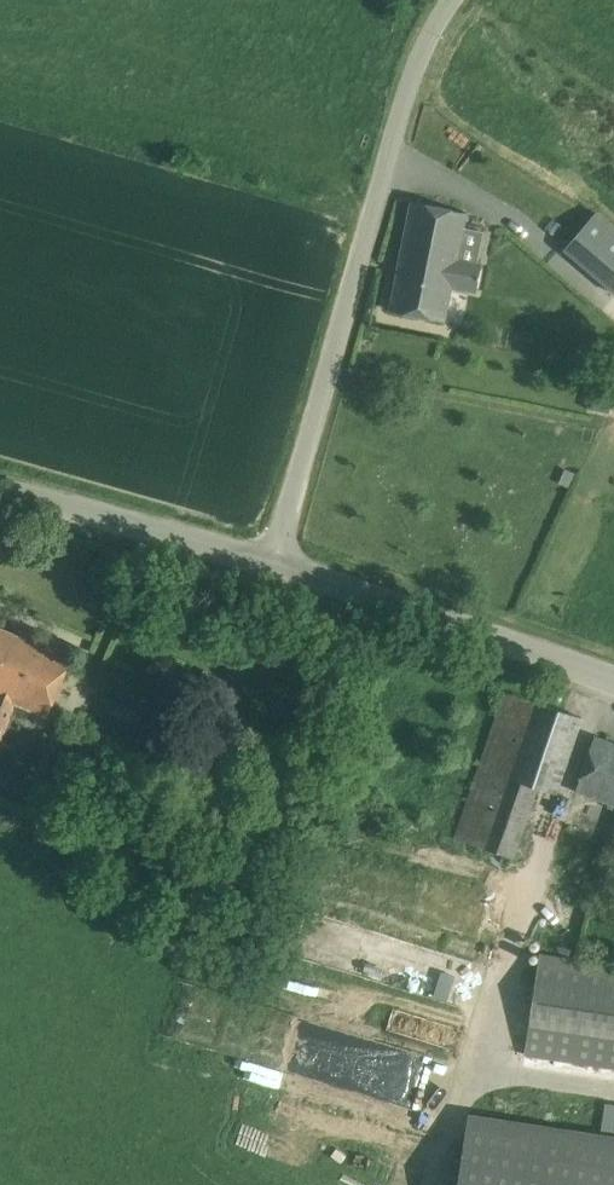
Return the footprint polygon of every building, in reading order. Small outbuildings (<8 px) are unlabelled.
[(412,200),(390,310),(422,316),(422,314),(427,315),(426,317),(446,321),(446,319),(445,319),(452,285),(478,290),(483,262),(457,258),(466,211),(413,201),(414,200),(412,200)] [(597,212),(594,216),(566,248),(613,290),(613,227),(597,212)] [(0,628),(0,746),(18,701),(50,714),(71,658),(0,628)] [(582,717),(505,691),(456,837),(514,856),(537,786),(557,792),(582,717)] [(595,736),(576,789),(608,800),(606,806),(613,809),(613,806),(613,743),(595,736)] [(613,1066),(613,963),(540,951),(525,1053),(613,1066)] [(604,1102),(598,1136),(469,1117),(458,1184),(613,1184),(613,1104),(604,1102)]
